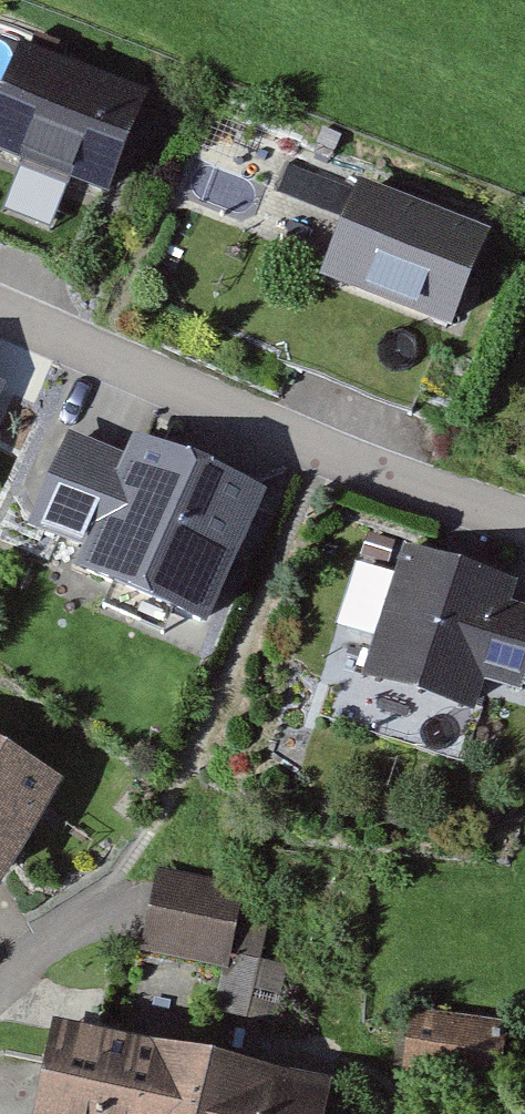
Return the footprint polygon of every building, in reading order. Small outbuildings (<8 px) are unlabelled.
[(26,37),(0,98),(0,137),(106,182),(146,88),(26,37)] [(12,215),(59,228),(72,179),(26,166),(12,215)] [(485,218),(351,167),(310,275),(445,325),(485,218)] [(261,480),(145,431),(135,454),(77,430),(44,510),(102,535),(93,557),(209,605),(261,480)] [(397,539),(358,676),(460,705),(469,674),(519,688),(524,666),(524,604),(509,599),(517,573),(397,539)] [(0,745),(0,884),(64,787),(0,745)] [(236,888),(149,871),(134,951),(217,967),(205,1026),(274,1039),(287,968),(262,963),(268,932),(229,925),(236,888)] [(485,1024),(400,1014),(392,1085),(477,1095),(485,1024)] [(39,1040),(31,1088),(28,1113),(339,1113),(343,1086),(39,1040)]
